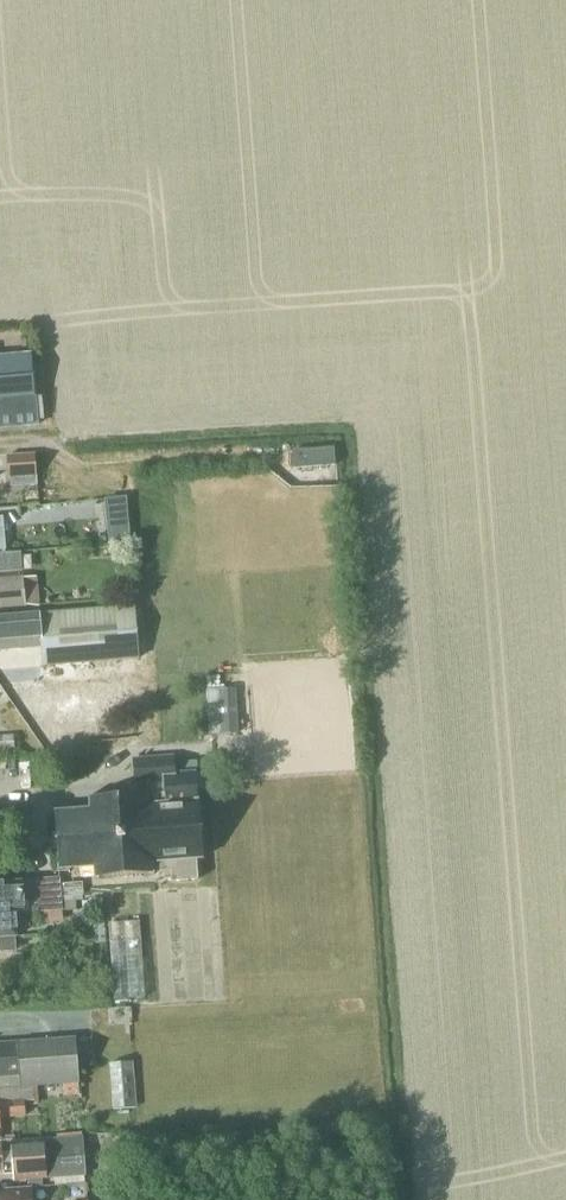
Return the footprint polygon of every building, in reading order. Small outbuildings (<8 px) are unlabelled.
[(22,424),(37,423),(35,396),(32,354),(0,356),(0,426),(22,424)] [(7,471),(36,468),(34,453),(6,455),(7,471)] [(36,468),(7,471),(8,479),(9,479),(10,487),(37,485),(36,468)] [(105,500),(109,543),(129,541),(125,498),(105,500)] [(71,501),(42,503),(43,520),(72,519),(71,501)] [(21,570),(19,552),(0,554),(0,571),(21,570)] [(22,577),(0,578),(0,607),(24,606),(24,605),(22,577)] [(138,658),(134,606),(0,617),(0,651),(41,647),(43,666),(138,658)] [(237,734),(235,687),(218,689),(218,690),(206,690),(208,735),(220,734),(220,735),(237,734)] [(13,735),(0,736),(0,752),(14,751),(13,735)] [(174,774),(173,757),(132,760),(133,781),(141,781),(142,793),(142,794),(89,798),(90,809),(54,812),(59,869),(94,866),(95,877),(153,873),(153,872),(170,871),(171,881),(197,880),(195,859),(202,858),(197,801),(196,789),(208,788),(207,772),(195,773),(195,772),(174,774)] [(197,771),(196,762),(181,763),(182,773),(197,771)] [(14,950),(13,936),(16,936),(14,914),(40,912),(61,910),(61,913),(76,911),(75,901),(80,897),(82,896),(83,896),(82,882),(59,884),(59,879),(0,883),(0,951),(14,950)] [(105,943),(102,900),(92,901),(94,944),(105,943)] [(61,910),(40,912),(41,922),(62,921),(61,913),(61,910)] [(141,920),(112,920),(114,998),(143,997),(141,920)] [(78,1082),(75,1038),(0,1044),(0,1088),(78,1082)] [(132,1062),(109,1063),(112,1110),(136,1108),(132,1062)] [(24,1116),(23,1106),(22,1088),(0,1090),(0,1117),(24,1116)] [(84,1175),(82,1137),(0,1143),(0,1171),(2,1171),(2,1168),(11,1168),(12,1180),(84,1175)] [(30,1188),(0,1191),(0,1199),(31,1199),(30,1188)]
